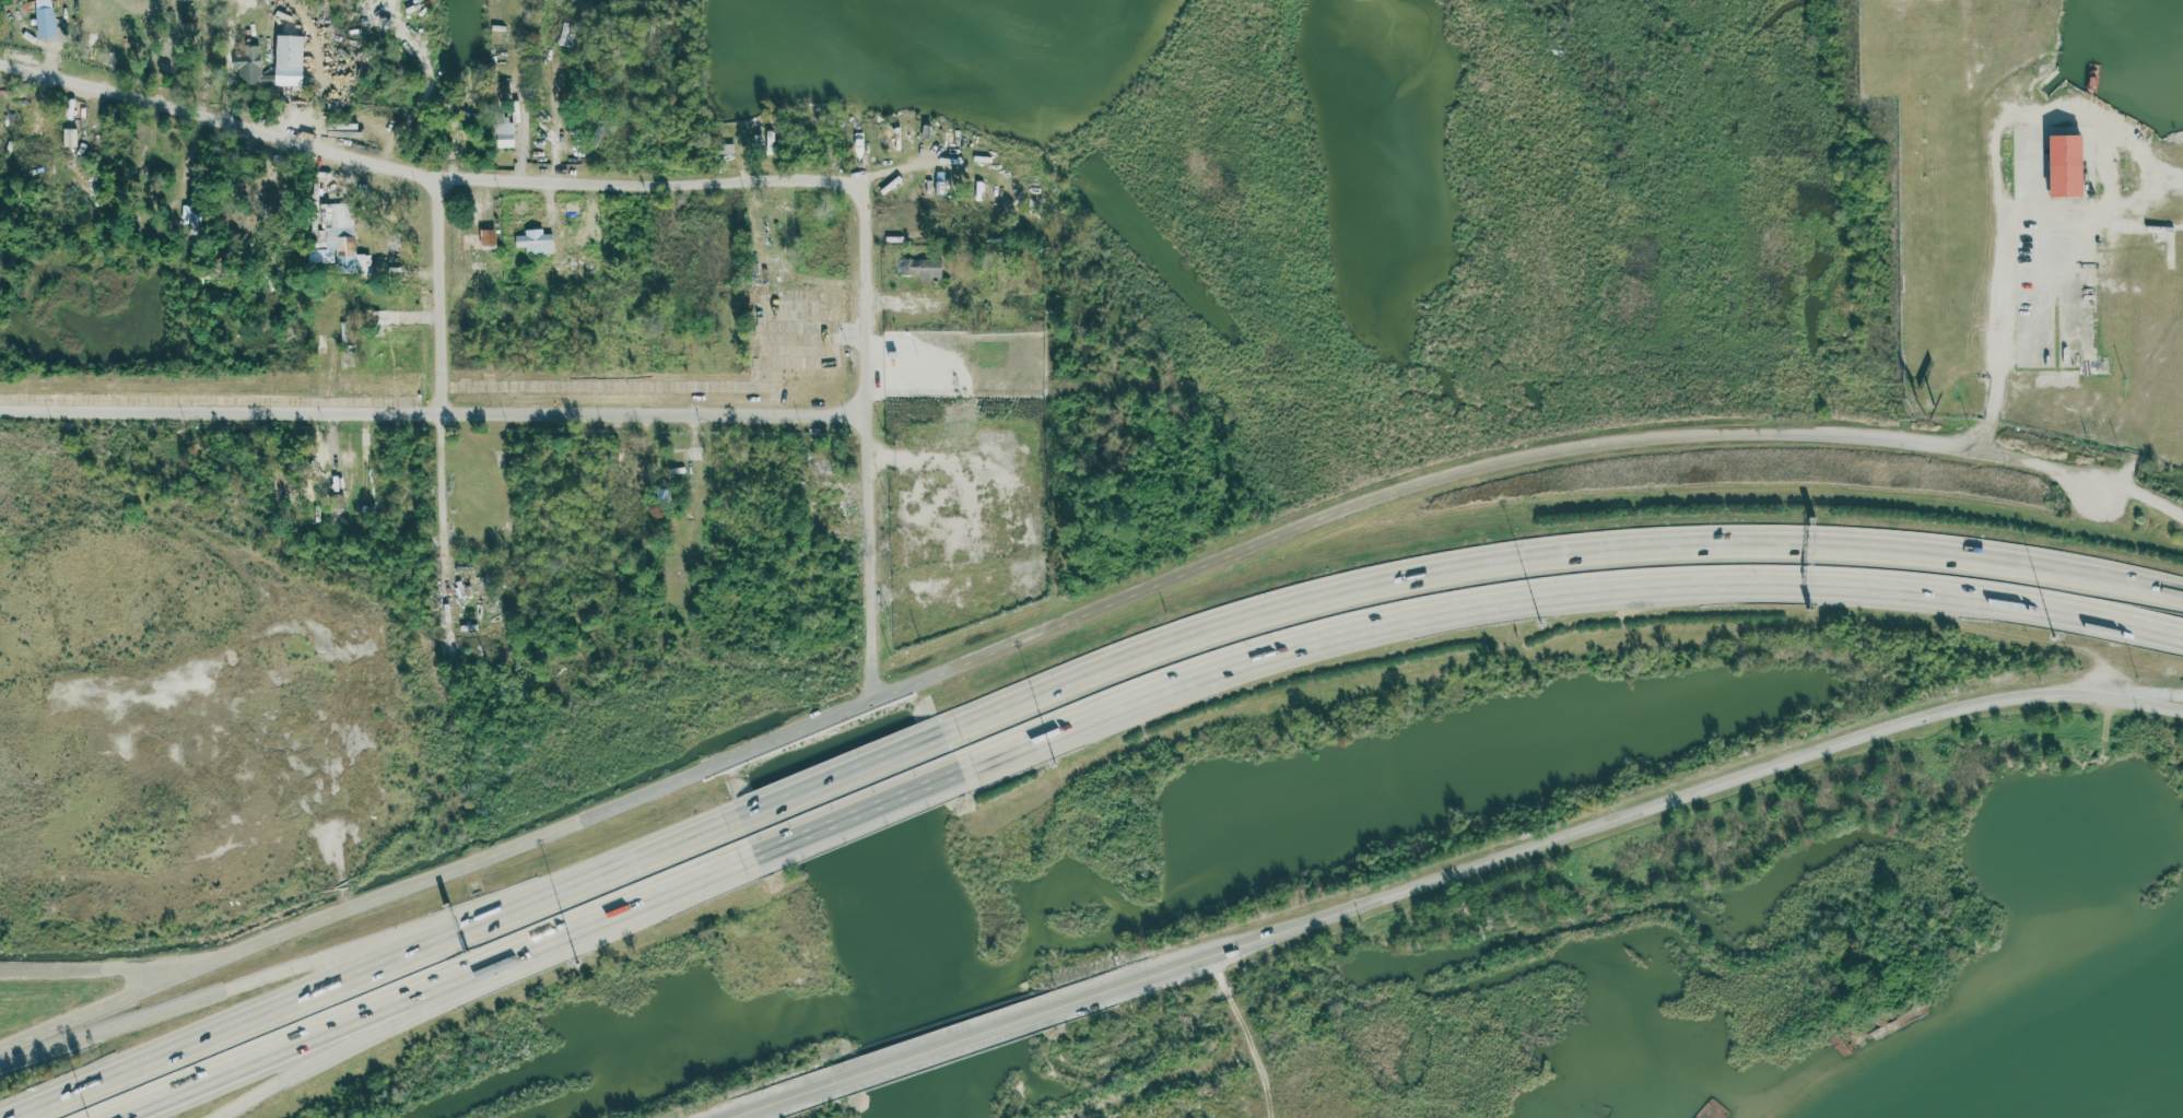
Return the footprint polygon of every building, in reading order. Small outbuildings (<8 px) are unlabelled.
[(54,7),(36,9),(38,37),(56,36),(54,7)] [(300,86),(302,35),(275,34),(273,85),(300,86)] [(177,35),(160,37),(162,62),(180,61),(177,35)] [(259,47),(233,49),(236,86),(271,83),(271,74),(261,75),(259,47)] [(494,148),(514,147),(512,121),(506,122),(505,114),(493,114),(494,148)] [(5,156),(11,134),(0,132),(0,155),(5,156)] [(2081,134),(2048,135),(2049,196),(2082,196),(2081,134)] [(718,143),(733,143),(733,153),(718,153),(718,143)] [(946,172),(935,171),(935,194),(945,194),(946,172)] [(966,175),(973,175),(970,200),(963,199),(966,175)] [(578,200),(565,201),(566,216),(579,216),(578,200)] [(181,218),(189,218),(188,230),(199,231),(200,206),(181,206),(181,218)] [(333,216),(320,215),(320,226),(333,226),(333,216)] [(355,237),(337,237),(337,228),(312,228),(312,248),(335,248),(336,273),(365,273),(365,253),(355,253),(355,237)] [(495,228),(480,230),(481,249),(495,248),(495,228)] [(525,247),(525,254),(553,253),(552,234),(543,234),(542,229),(523,230),(524,235),(514,236),(515,248),(525,247)] [(895,260),(895,276),(940,276),(940,260),(895,260)] [(670,317),(669,333),(681,333),(681,317),(670,317)] [(666,474),(683,473),(683,460),(688,460),(688,468),(696,468),(695,460),(705,460),(705,445),(665,445),(666,474)] [(820,454),(806,463),(825,491),(840,481),(820,454)] [(1305,1044),(1308,1048),(1289,1063),(1286,1060),(1305,1044)] [(1729,1113),(1725,1117),(1691,1117),(1709,1096),(1729,1113)] [(1611,1107),(1607,1117),(1588,1117),(1594,1101),(1611,1107)]
